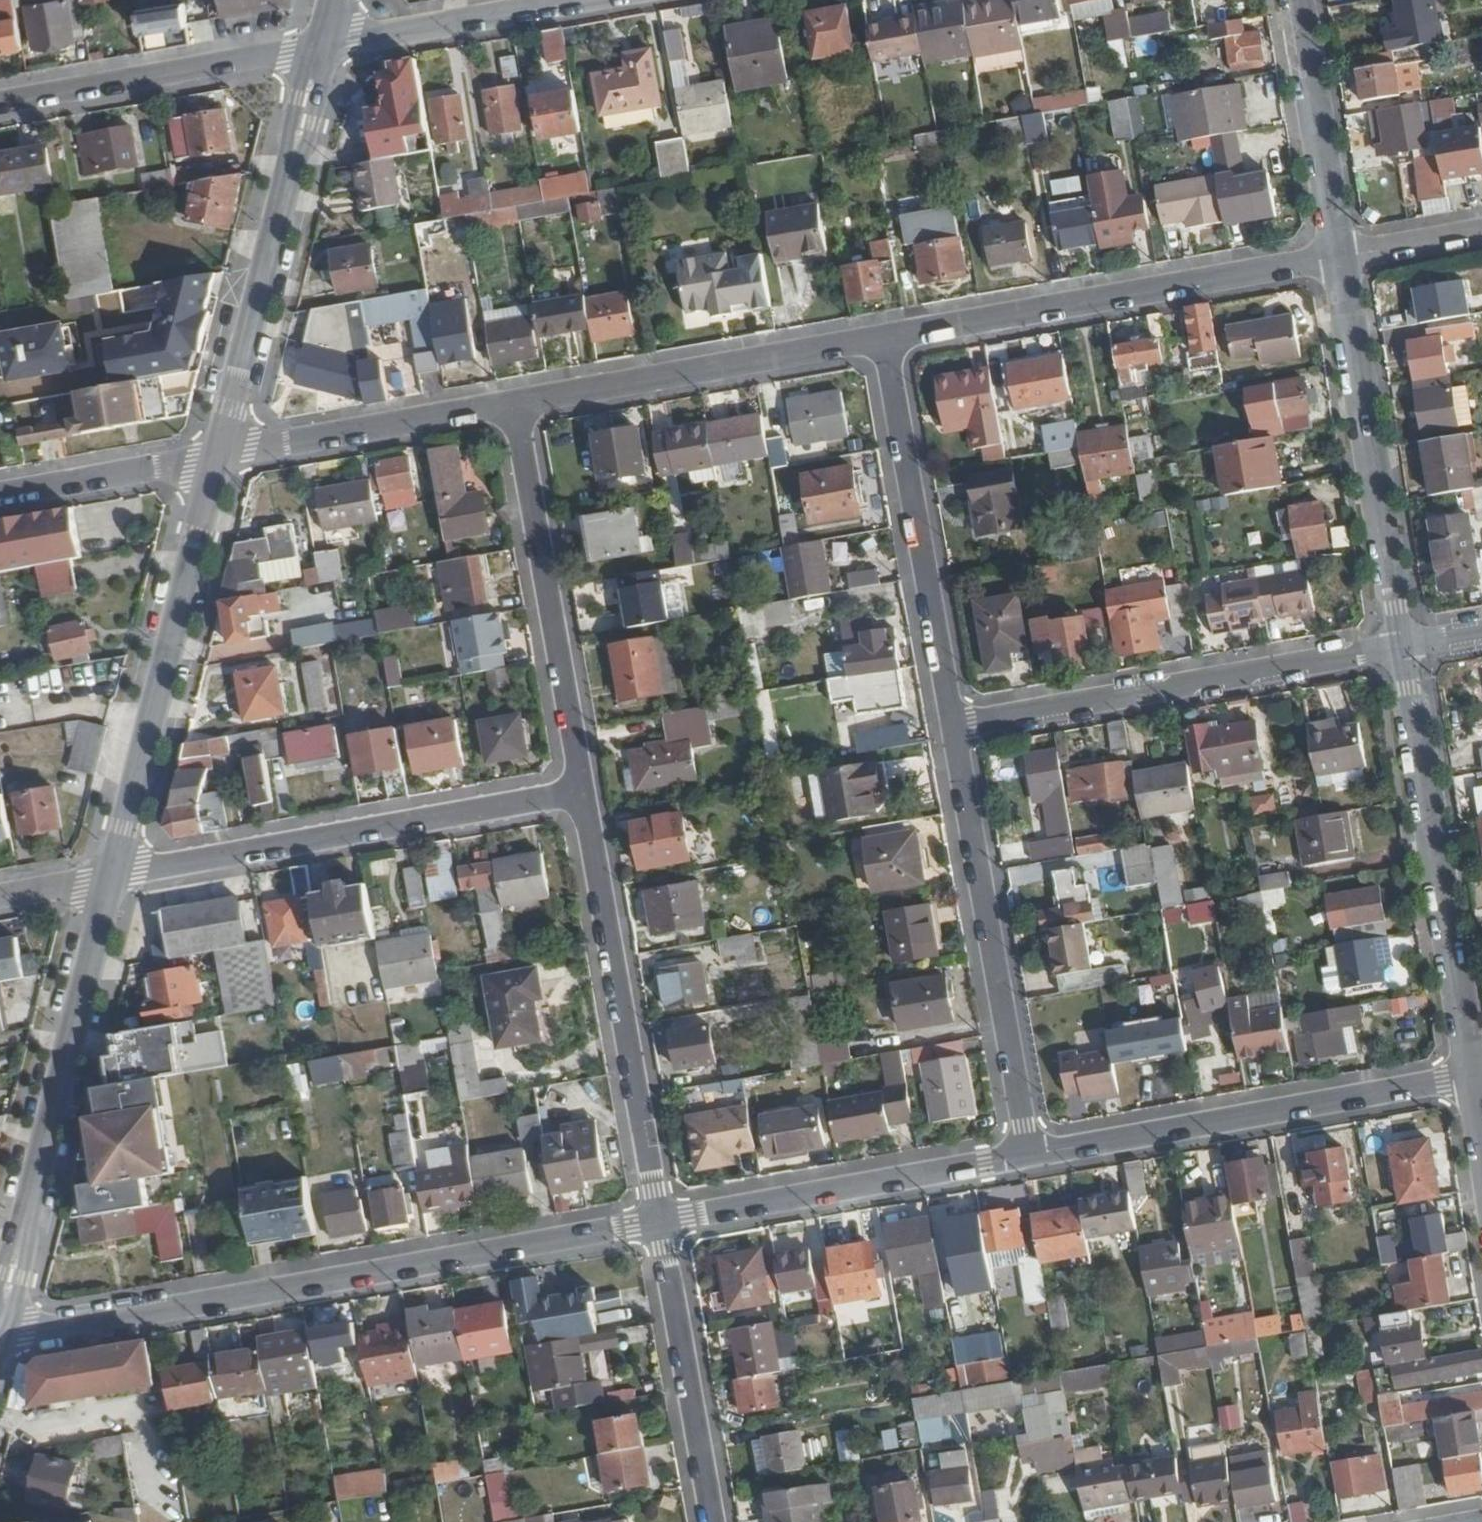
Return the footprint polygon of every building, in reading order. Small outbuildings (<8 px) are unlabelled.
[(13,0),(0,0),(0,52),(5,51),(5,48),(21,45),(14,7),(13,0)] [(79,0),(68,0),(26,7),(33,48),(85,39),(79,0)] [(183,0),(181,0),(137,7),(144,51),(191,43),(183,0)] [(960,0),(943,0),(943,3),(911,7),(912,14),(918,52),(920,61),(969,54),(960,2),(960,0)] [(1012,0),(974,0),(960,2),(969,54),(969,56),(1020,49),(1017,27),(1012,0)] [(1056,0),(1012,0),(1017,27),(1059,20),(1056,0)] [(1438,0),(1395,0),(1400,30),(1387,32),(1390,50),(1445,41),(1438,0)] [(850,52),(843,9),(804,16),(811,58),(850,52)] [(918,52),(912,14),(895,17),(894,21),(864,25),(870,60),(918,52)] [(1169,33),(1166,15),(1126,22),(1130,40),(1169,33)] [(785,80),(775,21),(726,29),(738,97),(765,92),(765,83),(785,80)] [(1241,35),(1239,21),(1206,26),(1208,41),(1226,39),(1230,73),(1246,71),(1244,61),(1262,57),(1259,33),(1241,35)] [(565,60),(559,29),(538,32),(543,63),(565,60)] [(682,59),(677,30),(663,32),(668,62),(682,59)] [(657,104),(648,48),(615,54),(617,69),(592,73),(599,114),(657,104)] [(505,78),(520,76),(517,56),(502,58),(505,78)] [(1401,94),(1396,59),(1357,66),(1363,101),(1401,94)] [(428,151),(413,61),(389,65),(390,73),(378,75),(383,109),(374,110),(375,119),(365,120),(373,160),(391,157),(428,151)] [(729,125),(722,84),(673,91),(680,133),(729,125)] [(1246,130),(1239,85),(1177,95),(1182,123),(1176,124),(1179,141),(1208,136),(1236,131),(1246,130)] [(520,130),(511,86),(483,91),(490,136),(499,135),(500,141),(512,139),(511,132),(520,130)] [(1038,113),(1091,105),(1088,90),(1036,98),(1038,113)] [(578,132),(570,92),(534,98),(541,138),(578,132)] [(465,140),(457,96),(427,101),(435,146),(445,144),(446,150),(458,149),(456,142),(465,140)] [(1143,130),(1138,96),(1128,98),(1133,132),(1143,130)] [(1133,132),(1128,98),(1110,101),(1117,140),(1134,138),(1133,132)] [(1479,128),(1452,133),(1445,98),(1431,100),(1436,129),(1440,153),(1446,187),(1474,182),(1472,173),(1481,171),(1481,143),(1479,128)] [(1436,129),(1431,100),(1383,109),(1389,143),(1381,144),(1382,153),(1427,144),(1425,131),(1436,129)] [(1481,125),(1481,103),(1473,105),(1477,125),(1481,125)] [(231,150),(225,111),(173,120),(178,160),(231,150)] [(1044,140),(1039,114),(1021,117),(1025,143),(1044,140)] [(1022,144),(1018,117),(994,122),(998,147),(1022,144)] [(139,167),(132,127),(79,136),(85,176),(139,167)] [(1276,217),(1269,173),(1236,178),(1235,172),(1243,172),(1236,131),(1208,136),(1214,174),(1223,221),(1223,225),(1276,217)] [(687,175),(681,140),(655,144),(661,180),(687,175)] [(45,147),(0,155),(0,195),(51,186),(45,147)] [(1446,187),(1440,153),(1413,157),(1413,164),(1420,201),(1423,201),(1426,218),(1450,214),(1446,187)] [(399,202),(391,157),(373,160),(353,164),(359,209),(399,202)] [(189,184),(186,168),(168,171),(170,187),(189,184)] [(227,228),(235,204),(239,203),(243,174),(201,182),(191,218),(227,228)] [(1223,221),(1214,174),(1154,184),(1160,221),(1183,217),(1185,227),(1223,221)] [(488,194),(485,177),(467,180),(470,198),(455,200),(454,195),(436,197),(440,219),(491,210),(488,194)] [(1053,181),(1055,196),(1086,192),(1083,177),(1053,181)] [(588,193),(586,178),(537,186),(539,202),(588,193)] [(1125,204),(1121,183),(1087,188),(1089,197),(1097,244),(1098,247),(1131,242),(1129,231),(1148,228),(1144,202),(1125,204)] [(539,202),(537,186),(488,194),(491,210),(539,202)] [(1097,244),(1089,197),(1049,203),(1057,250),(1097,244)] [(110,292),(94,200),(51,208),(65,288),(67,300),(110,292)] [(581,205),(583,223),(602,222),(601,203),(581,205)] [(826,254),(819,205),(765,213),(772,262),(826,254)] [(960,278),(949,207),(898,216),(903,246),(913,244),(920,284),(960,278)] [(1029,260),(1022,223),(982,230),(988,267),(1029,260)] [(375,284),(368,244),(329,251),(335,291),(375,284)] [(879,285),(894,283),(887,244),(873,246),(876,267),(843,272),(849,303),(881,298),(879,285)] [(748,303),(765,301),(759,266),(741,268),(742,275),(733,276),(730,260),(682,267),(691,319),(712,316),(713,322),(731,319),(730,310),(748,307),(748,303)] [(192,372),(216,274),(160,283),(155,335),(109,342),(112,365),(119,364),(123,385),(192,372)] [(1462,279),(1411,288),(1417,323),(1468,314),(1462,279)] [(67,300),(65,288),(48,291),(49,303),(67,300)] [(427,305),(424,288),(347,302),(352,327),(405,318),(412,355),(430,352),(436,352),(427,305)] [(629,335),(622,293),(584,300),(589,329),(591,342),(629,335)] [(584,300),(583,297),(532,306),(537,338),(589,329),(584,300)] [(472,361),(461,298),(427,305),(436,352),(439,367),(472,361)] [(352,327),(347,302),(328,306),(317,347),(303,344),(294,383),(363,400),(358,365),(352,327)] [(1216,355),(1207,306),(1183,310),(1191,359),(1216,355)] [(1300,360),(1293,317),(1226,328),(1231,360),(1261,356),(1262,365),(1300,360)] [(532,355),(526,320),(482,326),(488,362),(532,355)] [(70,364),(63,324),(0,334),(9,382),(57,374),(56,366),(70,364)] [(1449,377),(1443,344),(1474,339),(1471,324),(1426,331),(1427,337),(1405,341),(1413,383),(1449,377)] [(1165,390),(1156,340),(1113,348),(1122,398),(1165,390)] [(433,370),(430,352),(412,355),(415,373),(433,370)] [(1069,400),(1061,357),(1005,367),(1013,409),(1069,400)] [(385,400),(379,361),(358,365),(363,400),(364,403),(385,400)] [(1001,444),(987,370),(933,380),(942,424),(972,419),(977,447),(1001,444)] [(60,437),(189,414),(200,371),(192,372),(123,385),(78,393),(82,418),(57,422),(60,437)] [(1413,387),(1450,381),(1449,377),(1413,383),(1413,387)] [(1310,433),(1301,378),(1263,384),(1269,421),(1264,423),(1265,432),(1249,435),(1250,443),(1273,439),(1310,433)] [(425,393),(423,380),(416,381),(419,394),(425,393)] [(1451,389),(1450,381),(1413,387),(1415,396),(1451,389)] [(1457,426),(1451,389),(1415,396),(1421,432),(1457,426)] [(845,434),(839,392),(784,401),(790,443),(845,434)] [(767,460),(764,438),(760,421),(741,424),(740,420),(708,425),(716,468),(767,460)] [(716,468),(708,425),(669,431),(676,471),(691,470),(693,485),(718,481),(716,468)] [(34,441),(31,427),(16,429),(19,444),(34,441)] [(644,471),(637,427),(594,432),(601,478),(644,471)] [(1473,490),(1464,435),(1421,443),(1429,498),(1473,490)] [(786,467),(781,436),(764,438),(767,460),(769,470),(786,467)] [(1154,436),(1138,437),(1140,456),(1155,455),(1154,436)] [(1276,488),(1269,457),(1276,456),(1273,439),(1250,443),(1216,448),(1225,496),(1276,488)] [(1133,470),(1127,441),(1078,449),(1087,496),(1088,503),(1102,500),(1099,476),(1133,470)] [(485,530),(477,490),(461,492),(454,450),(427,455),(442,538),(485,530)] [(412,489),(406,459),(376,464),(382,495),(412,489)] [(861,512),(852,469),(804,478),(813,522),(861,512)] [(1021,528),(1010,473),(966,481),(976,536),(1021,528)] [(1154,499),(1149,475),(1134,477),(1138,502),(1154,499)] [(376,521),(368,479),(315,489),(322,530),(376,521)] [(1473,490),(1478,519),(1481,519),(1481,489),(1473,490)] [(794,546),(786,495),(774,496),(784,548),(794,546)] [(1088,503),(1087,496),(1052,502),(1062,557),(1087,552),(1085,538),(1094,537),(1088,503)] [(76,505),(0,519),(0,570),(37,564),(72,558),(85,555),(76,505)] [(1327,547),(1320,507),(1291,512),(1299,560),(1314,557),(1312,550),(1327,547)] [(640,552),(633,509),(583,518),(590,561),(640,552)] [(1477,584),(1465,517),(1431,522),(1442,591),(1477,584)] [(296,561),(289,527),(262,532),(263,540),(233,545),(219,601),(221,601),(257,594),(269,592),(266,573),(259,574),(259,568),(296,561)] [(693,564),(688,533),(671,536),(676,566),(693,564)] [(457,558),(454,539),(443,541),(446,560),(457,558)] [(732,557),(729,540),(715,543),(718,559),(732,557)] [(831,598),(820,541),(794,546),(784,548),(782,548),(791,605),(831,598)] [(484,603),(475,555),(457,558),(446,560),(438,562),(448,610),(484,603)] [(77,586),(72,558),(37,564),(42,592),(77,586)] [(370,574),(367,561),(317,569),(320,583),(370,574)] [(320,583),(317,569),(317,568),(305,571),(307,585),(320,583)] [(882,590),(878,573),(850,579),(853,594),(882,590)] [(1316,613),(1309,573),(1223,586),(1224,594),(1208,597),(1214,635),(1232,633),(1231,628),(1263,623),(1263,617),(1281,614),(1281,619),(1316,613)] [(670,626),(662,581),(622,588),(630,632),(670,626)] [(1190,636),(1180,581),(1153,586),(1160,621),(1169,619),(1173,640),(1190,636)] [(1160,621),(1153,586),(1104,594),(1108,616),(1113,615),(1119,656),(1157,649),(1153,622),(1160,621)] [(685,592),(674,593),(678,619),(689,617),(685,592)] [(260,613),(257,594),(221,601),(227,643),(249,640),(247,616),(260,613)] [(1027,638),(1019,596),(976,604),(989,673),(1014,669),(1009,642),(1027,638)] [(791,632),(788,606),(742,613),(747,639),(791,632)] [(414,627),(410,607),(374,614),(378,633),(414,627)] [(506,653),(503,637),(497,638),(496,628),(501,628),(498,611),(452,620),(462,676),(503,668),(500,653),(506,653)] [(1090,661),(1083,620),(1054,626),(1053,620),(1037,623),(1042,651),(1055,649),(1058,667),(1090,661)] [(89,650),(82,622),(46,628),(53,668),(87,662),(84,651),(89,650)] [(901,674),(893,633),(873,636),(870,624),(838,629),(845,661),(850,661),(853,682),(901,674)] [(336,641),(333,625),(284,633),(286,650),(336,641)] [(661,697),(652,642),(613,650),(621,704),(661,697)] [(399,655),(385,658),(391,687),(405,685),(399,655)] [(309,711),(328,709),(322,661),(304,662),(309,711)] [(281,713),(273,667),(232,674),(240,720),(281,713)] [(522,685),(520,669),(502,672),(504,688),(522,685)] [(908,712),(901,674),(853,682),(860,720),(908,712)] [(699,780),(693,752),(713,749),(706,708),(664,716),(668,747),(631,753),(638,791),(699,780)] [(530,757),(523,717),(484,725),(492,764),(530,757)] [(463,757),(457,719),(409,728),(417,774),(447,768),(446,760),(463,757)] [(1127,750),(1122,723),(1107,726),(1112,753),(1127,750)] [(1265,770),(1258,723),(1209,731),(1208,727),(1188,731),(1195,773),(1220,769),(1222,778),(1265,770)] [(282,755),(277,725),(260,729),(265,758),(282,755)] [(339,757),(334,725),(285,734),(290,766),(339,757)] [(96,777),(108,728),(80,726),(69,771),(96,777)] [(1363,770),(1356,728),(1307,736),(1314,778),(1363,770)] [(265,758),(260,729),(184,743),(164,825),(177,838),(226,829),(222,799),(200,803),(201,771),(213,769),(211,756),(245,750),(254,805),(260,804),(263,823),(275,820),(265,758)] [(408,797),(396,730),(353,738),(359,774),(384,769),(390,800),(408,797)] [(914,749),(910,730),(858,739),(862,759),(914,749)] [(1072,830),(1057,752),(1026,757),(1034,799),(1041,798),(1041,803),(1047,802),(1053,833),(1072,830)] [(1132,801),(1125,763),(1072,773),(1078,806),(1099,802),(1099,799),(1112,797),(1113,805),(1132,801)] [(891,808),(883,769),(823,778),(833,828),(878,821),(887,814),(891,808)] [(1195,812),(1187,769),(1135,778),(1143,820),(1195,812)] [(1143,820),(1135,778),(1132,778),(1140,821),(1143,820)] [(1471,780),(1475,810),(1481,810),(1481,779),(1471,780)] [(60,824),(54,787),(15,793),(22,831),(60,824)] [(0,795),(0,843),(21,838),(10,793),(0,795)] [(1257,814),(1280,813),(1279,795),(1256,796),(1257,814)] [(1353,859),(1345,812),(1295,821),(1304,867),(1353,859)] [(694,862),(686,818),(637,827),(644,872),(694,862)] [(1122,844),(1120,832),(1079,840),(1081,854),(1106,849),(1106,847),(1122,844)] [(925,888),(922,861),(926,861),(922,837),(868,846),(876,895),(925,888)] [(1077,857),(1074,837),(1043,843),(1046,862),(1077,857)] [(1149,852),(1148,847),(1118,853),(1124,890),(1155,884),(1149,852)] [(1180,908),(1169,848),(1149,852),(1155,884),(1160,912),(1180,908)] [(494,886),(490,862),(487,863),(486,852),(481,852),(483,864),(458,868),(462,891),(494,886)] [(550,899),(543,855),(493,863),(500,908),(550,899)] [(422,864),(405,867),(410,911),(428,909),(422,864)] [(318,939),(306,865),(289,868),(294,899),(265,904),(273,947),(318,939)] [(1096,924),(1090,887),(1083,887),(1081,872),(1075,873),(1075,870),(1056,873),(1062,908),(1040,913),(1044,933),(1052,932),(1085,926),(1096,924)] [(1290,888),(1288,873),(1258,878),(1258,883),(1260,894),(1290,888)] [(375,940),(366,886),(346,889),(343,885),(340,883),(335,882),(332,883),(330,885),(328,893),(324,893),(333,947),(375,940)] [(1260,894),(1258,883),(1209,893),(1211,903),(1260,894)] [(706,929),(700,887),(648,896),(655,937),(706,929)] [(1384,920),(1378,889),(1329,898),(1334,929),(1384,920)] [(243,940),(236,900),(160,913),(165,944),(149,948),(152,962),(215,952),(226,1012),(273,1004),(261,937),(243,940)] [(940,958),(931,909),(890,916),(899,965),(940,958)] [(1094,972),(1085,926),(1052,932),(1064,995),(1104,988),(1101,971),(1094,972)] [(1384,968),(1381,955),(1392,953),(1388,937),(1337,946),(1341,965),(1324,968),(1327,987),(1332,991),(1345,988),(1345,990),(1386,983),(1384,968)] [(17,938),(0,940),(0,982),(23,978),(17,938)] [(436,981),(429,939),(376,947),(384,990),(436,981)] [(757,964),(754,949),(745,950),(744,939),(717,943),(721,959),(746,956),(747,964),(757,964)] [(202,997),(199,978),(195,978),(193,964),(145,973),(149,998),(142,999),(148,1019),(195,1011),(193,998),(202,997)] [(707,1001),(701,964),(661,970),(666,1008),(707,1001)] [(552,1045),(540,968),(487,977),(500,1046),(518,1044),(519,1051),(552,1045)] [(1226,1011),(1218,978),(1197,984),(1201,998),(1186,1002),(1192,1029),(1207,1025),(1206,1016),(1226,1011)] [(953,1020),(946,979),(893,988),(900,1030),(953,1020)] [(1288,1049),(1280,1004),(1248,1010),(1246,996),(1229,999),(1240,1057),(1288,1049)] [(1341,1056),(1338,1030),(1354,1027),(1351,1008),(1303,1016),(1306,1035),(1296,1037),(1301,1067),(1329,1062),(1329,1058),(1341,1056)] [(1188,1052),(1182,1017),(1164,1020),(1164,1016),(1128,1021),(1128,1026),(1108,1029),(1112,1052),(1114,1064),(1135,1061),(1135,1065),(1170,1060),(1170,1054),(1188,1052)] [(228,1065),(223,1029),(198,1033),(196,1017),(114,1030),(115,1050),(109,1051),(107,1057),(111,1086),(146,1080),(228,1065)] [(717,1063),(711,1026),(675,1032),(681,1068),(717,1063)] [(847,1061),(843,1036),(818,1040),(823,1065),(847,1061)] [(977,1116),(964,1040),(913,1049),(915,1064),(924,1062),(934,1123),(977,1116)] [(482,1096),(472,1042),(448,1046),(458,1101),(482,1096)] [(426,1092),(418,1043),(393,1047),(402,1096),(426,1092)] [(341,1055),(348,1083),(377,1076),(370,1048),(341,1055)] [(914,1119),(902,1051),(886,1054),(892,1083),(882,1094),(830,1103),(836,1140),(889,1131),(889,1123),(914,1119)] [(1114,1064),(1112,1052),(1078,1057),(1077,1052),(1063,1055),(1070,1093),(1085,1091),(1086,1099),(1120,1093),(1114,1064)] [(485,1079),(487,1094),(510,1091),(508,1075),(485,1079)] [(746,1089),(745,1079),(724,1083),(726,1092),(746,1089)] [(158,1149),(146,1080),(111,1086),(99,1088),(104,1116),(92,1118),(98,1160),(102,1161),(103,1184),(86,1186),(91,1215),(150,1204),(145,1175),(167,1172),(164,1148),(158,1149)] [(756,1147),(749,1108),(691,1119),(700,1168),(726,1164),(724,1152),(756,1147)] [(541,1138),(536,1109),(514,1112),(520,1144),(542,1141),(541,1138)] [(825,1146),(818,1110),(763,1118),(770,1156),(825,1146)] [(604,1177),(599,1151),(594,1152),(589,1122),(564,1126),(565,1133),(541,1138),(542,1141),(551,1194),(585,1188),(584,1180),(604,1177)] [(1441,1194),(1431,1140),(1392,1148),(1402,1201),(1441,1194)] [(1352,1204),(1347,1178),(1351,1178),(1345,1149),(1309,1156),(1310,1166),(1303,1167),(1306,1187),(1320,1185),(1324,1208),(1352,1204)] [(415,1176),(411,1150),(398,1152),(402,1178),(415,1176)] [(528,1192),(521,1150),(468,1160),(469,1166),(475,1201),(528,1192)] [(1145,1193),(1139,1161),(1124,1164),(1129,1193),(1129,1196),(1145,1193)] [(1280,1197),(1275,1167),(1263,1169),(1261,1161),(1227,1167),(1234,1204),(1231,1205),(1233,1215),(1255,1210),(1254,1201),(1280,1197)] [(475,1201),(469,1166),(415,1176),(421,1211),(475,1201)] [(314,1229),(305,1178),(239,1188),(249,1240),(283,1235),(284,1241),(296,1239),(295,1233),(314,1229)] [(405,1224),(400,1189),(369,1194),(375,1230),(405,1224)] [(1129,1196),(1129,1193),(1079,1201),(1080,1209),(1085,1238),(1135,1230),(1129,1196)] [(1231,1205),(1230,1196),(1215,1198),(1217,1203),(1182,1209),(1191,1262),(1193,1271),(1227,1266),(1225,1252),(1239,1249),(1233,1215),(1231,1205)] [(364,1232),(359,1199),(320,1207),(325,1239),(364,1232)] [(186,1257),(175,1200),(150,1204),(91,1215),(85,1216),(89,1241),(159,1229),(165,1261),(186,1257)] [(1040,1264),(1033,1223),(1019,1225),(1017,1217),(1019,1216),(1018,1208),(982,1215),(991,1257),(1017,1252),(1028,1314),(1048,1311),(1040,1264)] [(1085,1238),(1080,1209),(1047,1215),(1047,1221),(1033,1223),(1040,1264),(1089,1255),(1085,1238)] [(1448,1253),(1445,1234),(1442,1214),(1413,1219),(1419,1258),(1443,1254),(1448,1253)] [(944,1293),(931,1218),(886,1226),(894,1273),(922,1269),(926,1296),(944,1293)] [(1384,1262),(1402,1259),(1398,1233),(1380,1236),(1384,1262)] [(1468,1246),(1466,1234),(1451,1237),(1453,1249),(1468,1246)] [(1193,1271),(1191,1262),(1182,1264),(1178,1243),(1139,1250),(1147,1297),(1196,1288),(1193,1271)] [(879,1293),(876,1267),(871,1268),(868,1246),(824,1253),(827,1272),(833,1302),(879,1293)] [(1315,1276),(1311,1247),(1290,1250),(1295,1280),(1315,1276)] [(763,1261),(761,1250),(722,1257),(731,1309),(770,1303),(768,1295),(763,1261)] [(833,1302),(827,1272),(814,1274),(810,1251),(775,1257),(776,1259),(782,1293),(815,1288),(820,1313),(834,1310),(833,1302)] [(1452,1304),(1443,1254),(1419,1258),(1403,1261),(1406,1284),(1389,1287),(1394,1314),(1410,1311),(1452,1304)] [(782,1293),(776,1259),(763,1261),(768,1295),(782,1293)] [(594,1335),(588,1304),(594,1303),(592,1291),(580,1293),(581,1299),(562,1302),(562,1296),(542,1298),(538,1275),(517,1278),(525,1324),(536,1322),(540,1344),(566,1340),(594,1335)] [(624,1306),(620,1285),(602,1289),(606,1310),(624,1306)] [(1057,1326),(1071,1325),(1068,1294),(1053,1295),(1057,1326)] [(511,1351),(503,1305),(456,1313),(465,1358),(467,1369),(497,1364),(496,1354),(511,1351)] [(456,1313),(456,1310),(430,1315),(428,1309),(407,1312),(416,1366),(465,1358),(456,1313)] [(1424,1359),(1417,1324),(1411,1325),(1410,1311),(1394,1314),(1364,1319),(1366,1334),(1382,1331),(1388,1366),(1398,1364),(1424,1359)] [(419,1391),(405,1314),(388,1317),(389,1325),(358,1330),(360,1345),(370,1400),(419,1391)] [(1137,1348),(1135,1332),(1133,1318),(1116,1321),(1118,1330),(1108,1331),(1112,1353),(1137,1348)] [(358,1330),(356,1321),(313,1329),(320,1362),(313,1363),(314,1370),(318,1395),(335,1391),(330,1362),(347,1359),(345,1347),(360,1345),(358,1330)] [(781,1371),(772,1321),(735,1328),(744,1378),(771,1373),(781,1371)] [(1278,1334),(1276,1321),(1253,1324),(1255,1338),(1278,1334)] [(1242,1341),(1239,1325),(1203,1330),(1204,1334),(1206,1347),(1228,1343),(1242,1341)] [(211,1355),(206,1326),(191,1329),(196,1358),(211,1355)] [(1326,1377),(1317,1328),(1304,1330),(1313,1379),(1326,1377)] [(313,1363),(307,1331),(263,1339),(270,1377),(314,1370),(313,1363)] [(1206,1347),(1204,1334),(1179,1338),(1181,1351),(1194,1349),(1206,1347)] [(1258,1350),(1255,1338),(1242,1341),(1228,1343),(1231,1355),(1258,1350)] [(570,1362),(566,1340),(540,1344),(538,1345),(544,1388),(553,1387),(557,1411),(602,1403),(598,1378),(573,1382),(572,1373),(581,1372),(579,1361),(570,1362)] [(33,1406),(153,1383),(146,1342),(40,1362),(33,1369),(33,1406)] [(1197,1365),(1194,1349),(1181,1351),(1157,1356),(1162,1387),(1177,1385),(1175,1368),(1197,1365)] [(268,1391),(260,1350),(227,1355),(229,1363),(213,1365),(219,1400),(268,1391)] [(1481,1371),(1481,1367),(1479,1350),(1424,1359),(1398,1364),(1402,1385),(1481,1371)] [(597,1353),(598,1373),(613,1372),(611,1352),(597,1353)] [(1006,1378),(1003,1364),(967,1370),(964,1356),(956,1357),(961,1386),(1006,1378)] [(214,1402),(206,1363),(163,1371),(170,1410),(214,1402)] [(1061,1385),(1110,1377),(1108,1364),(1059,1373),(1061,1385)] [(1402,1385),(1398,1364),(1388,1366),(1374,1368),(1378,1390),(1393,1387),(1393,1386),(1397,1385),(1397,1386),(1402,1385)] [(777,1408),(771,1373),(744,1378),(736,1379),(742,1414),(777,1408)] [(966,1413),(962,1390),(911,1399),(916,1422),(966,1413)] [(1408,1422),(1406,1406),(1403,1394),(1400,1394),(1399,1391),(1379,1395),(1384,1426),(1408,1422)] [(1481,1409),(1481,1392),(1406,1406),(1408,1422),(1425,1419),(1471,1411),(1481,1409)] [(1323,1448),(1314,1394),(1299,1396),(1301,1410),(1269,1416),(1274,1443),(1283,1442),(1285,1456),(1323,1448)] [(1073,1450),(1066,1409),(1049,1412),(1048,1402),(1025,1406),(1033,1455),(1043,1454),(1046,1466),(1056,1464),(1053,1453),(1073,1450)] [(1239,1402),(1221,1406),(1226,1429),(1245,1425),(1239,1402)] [(1476,1425),(1481,1424),(1481,1409),(1471,1411),(1473,1419),(1450,1423),(1451,1426),(1435,1428),(1435,1436),(1441,1435),(1445,1458),(1481,1452),(1476,1425)] [(645,1447),(639,1414),(601,1420),(607,1454),(645,1447)] [(1428,1434),(1425,1419),(1408,1422),(1384,1426),(1387,1441),(1428,1434)] [(852,1427),(836,1430),(841,1459),(857,1456),(852,1427)] [(191,1459),(186,1430),(173,1432),(178,1461),(191,1459)] [(808,1469),(801,1432),(764,1438),(770,1475),(808,1469)] [(125,1444),(123,1435),(93,1440),(94,1449),(125,1444)] [(155,1503),(144,1440),(125,1444),(136,1507),(155,1503)] [(652,1483),(645,1447),(607,1454),(604,1455),(609,1490),(652,1483)] [(974,1497),(966,1452),(941,1457),(943,1471),(932,1473),(937,1503),(974,1497)] [(1278,1500),(1270,1453),(1231,1459),(1239,1507),(1278,1500)] [(68,1508),(78,1462),(42,1454),(31,1500),(68,1508)] [(1131,1501),(1126,1470),(1115,1471),(1113,1464),(1099,1465),(1097,1455),(1074,1459),(1084,1512),(1131,1504),(1131,1501)] [(1481,1455),(1446,1461),(1452,1494),(1481,1488),(1481,1458),(1481,1455)] [(1385,1488),(1380,1456),(1333,1464),(1339,1496),(1385,1488)] [(472,1477),(469,1457),(435,1463),(439,1483),(472,1477)] [(1176,1466),(1175,1458),(1151,1463),(1157,1497),(1181,1492),(1176,1466)] [(1234,1500),(1226,1458),(1176,1466),(1181,1492),(1183,1502),(1194,1501),(1195,1507),(1234,1500)] [(1157,1497),(1151,1463),(1125,1467),(1126,1470),(1131,1501),(1157,1497)] [(1418,1509),(1413,1482),(1421,1480),(1418,1463),(1391,1467),(1399,1512),(1418,1509)] [(386,1493),(382,1470),(346,1477),(350,1499),(386,1493)] [(510,1503),(504,1472),(486,1475),(492,1506),(510,1503)] [(914,1480),(879,1486),(885,1521),(897,1521),(921,1518),(914,1480)] [(814,1486),(774,1492),(778,1517),(769,1519),(770,1521),(820,1521),(814,1486)] [(1297,1503),(1284,1505),(1287,1521),(1301,1521),(1297,1503)] [(137,1510),(117,1514),(116,1519),(129,1521),(139,1521),(137,1510)]
